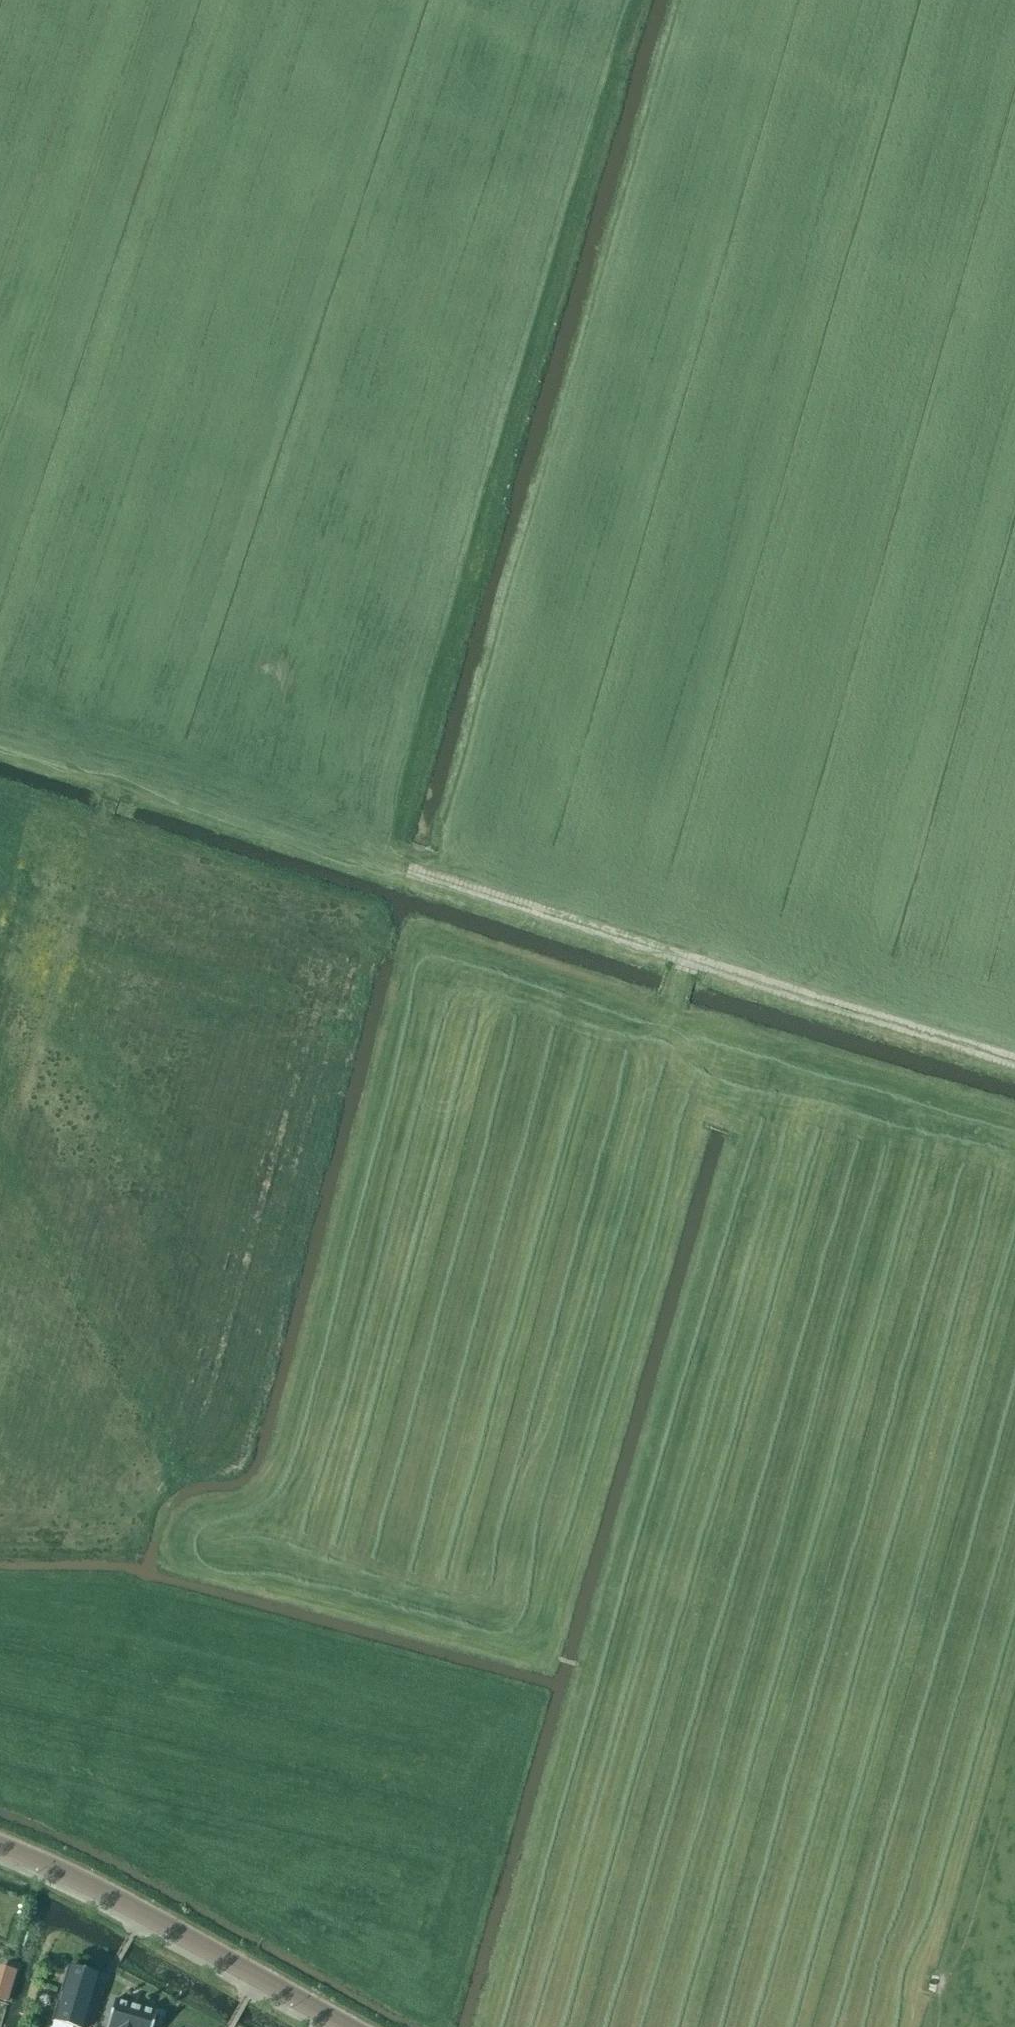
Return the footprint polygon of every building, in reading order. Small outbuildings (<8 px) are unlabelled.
[(5,1987),(11,1989),(16,1971),(0,1966),(0,1986),(5,1987)] [(71,2026),(83,2026),(98,1977),(68,1968),(52,2021),(71,2026)] [(114,1999),(106,2026),(152,2026),(156,2011),(114,1999)] [(176,2015),(172,2026),(216,2026),(176,2015)]
